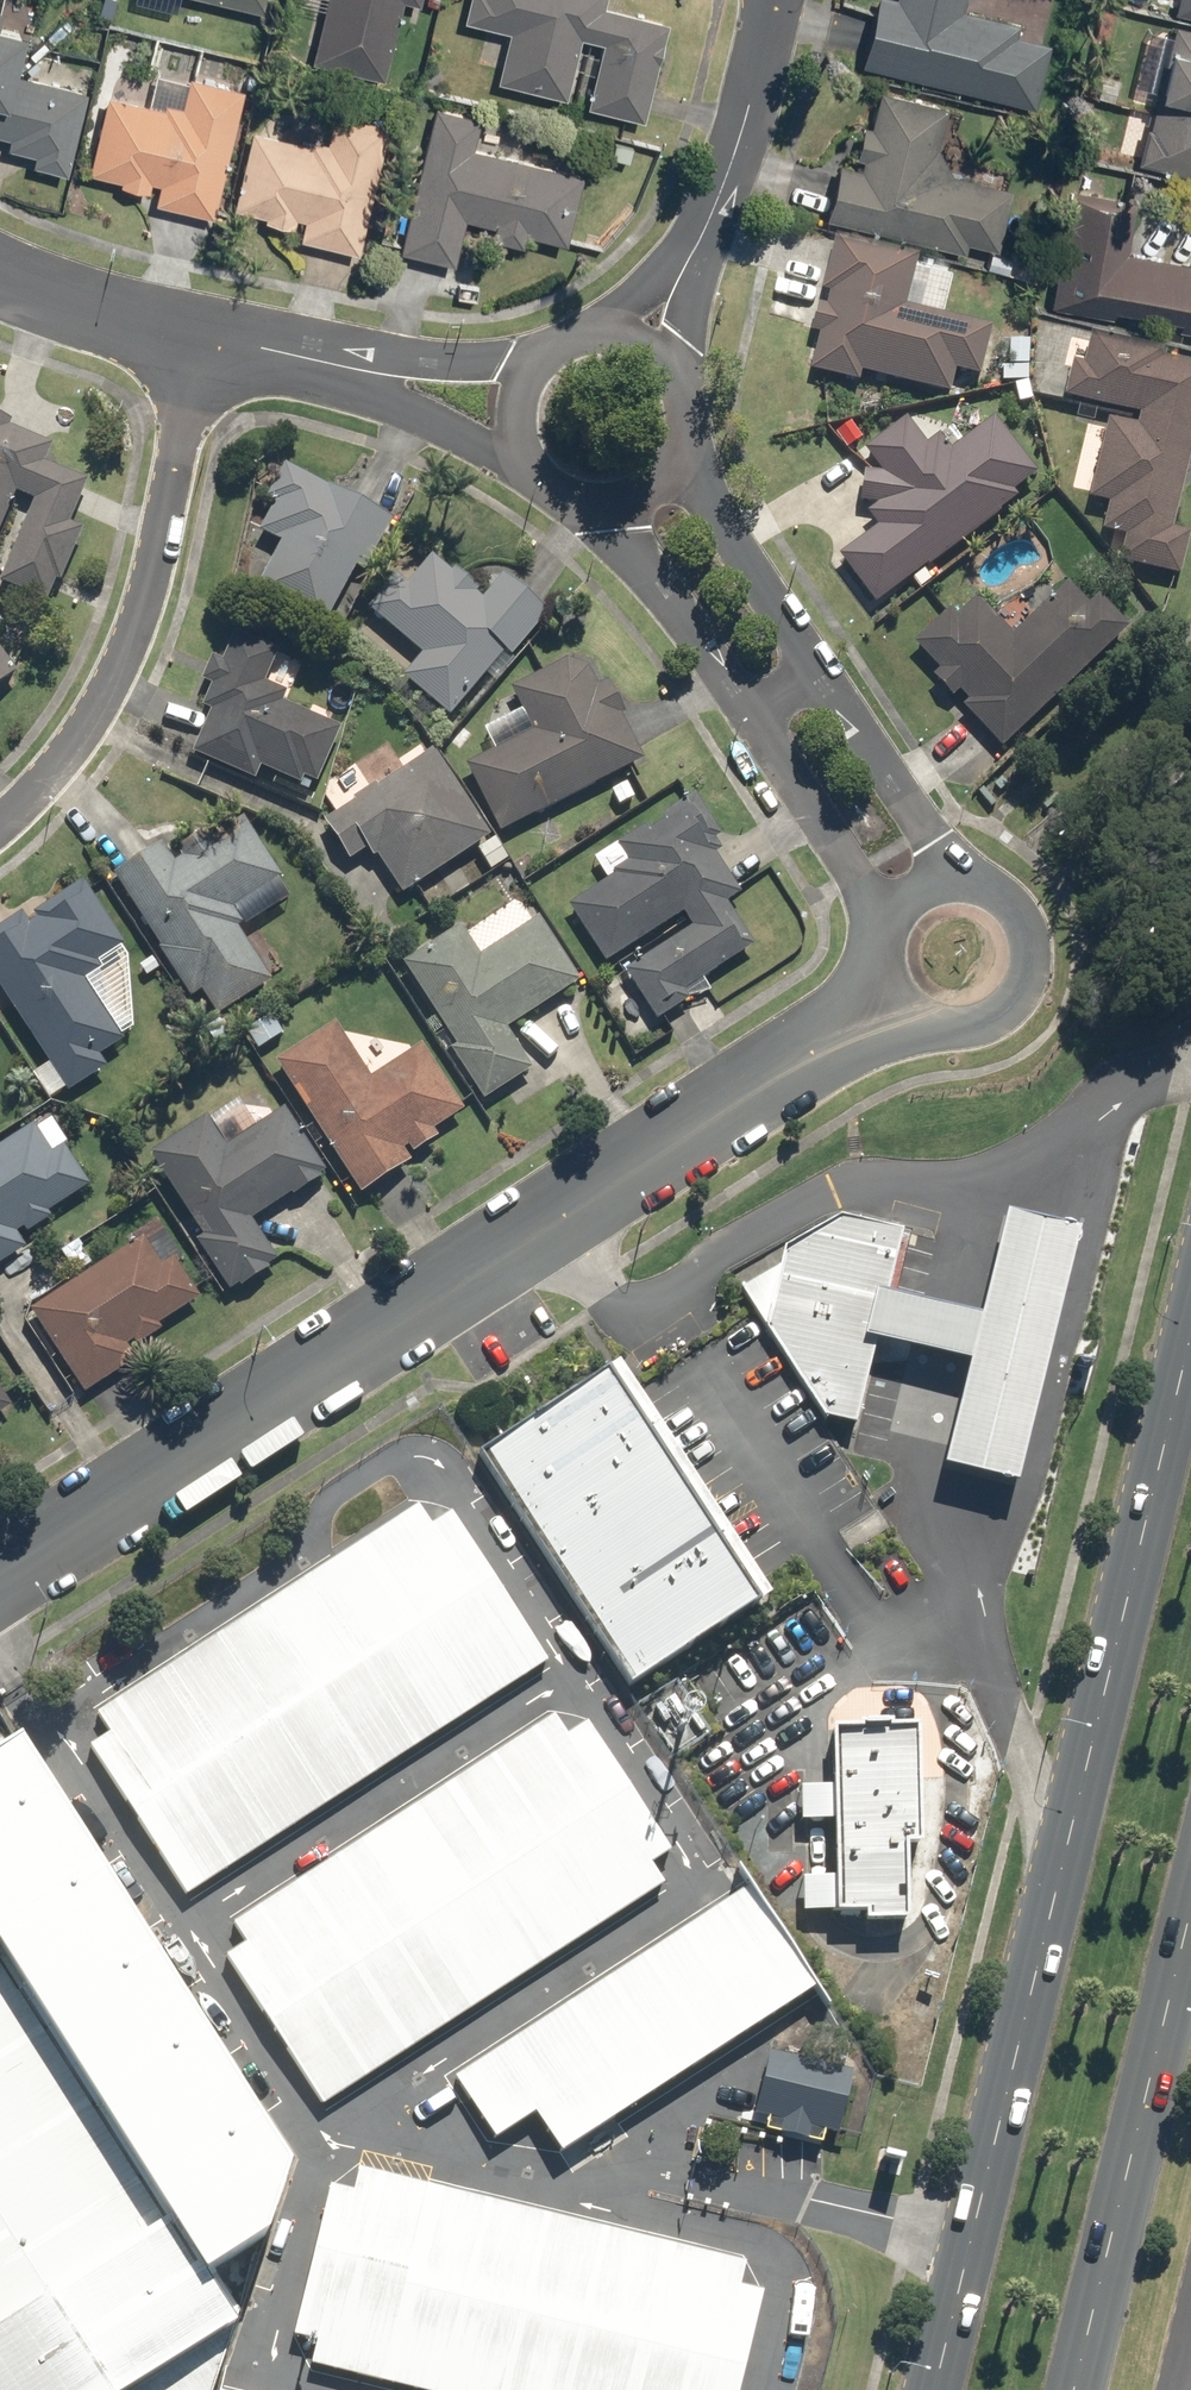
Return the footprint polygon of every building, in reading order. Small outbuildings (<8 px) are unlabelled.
[(274,12),(277,0),(222,0),(274,12)] [(316,62),(389,77),(406,0),(330,0),(316,62)] [(465,17),(511,28),(499,79),(570,96),(584,37),(607,42),(592,104),(648,118),(672,16),(609,1),(610,0),(469,0),(465,17)] [(855,68),(1027,111),(1043,46),(1011,38),(1014,25),(959,11),(962,0),(889,0),(888,0),(872,0),(855,68)] [(1166,16),(1190,22),(1190,0),(1170,0),(1166,16)] [(72,169),(91,85),(27,71),(36,29),(6,22),(8,10),(0,8),(0,132),(10,134),(8,145),(39,152),(37,161),(72,169)] [(1131,165),(1190,180),(1190,31),(1166,25),(1131,165)] [(156,200),(218,214),(248,85),(159,65),(151,101),(110,92),(92,169),(160,185),(156,200)] [(831,166),(818,222),(990,264),(1007,192),(943,177),(929,149),(939,109),(870,93),(851,171),(831,166)] [(440,101),(402,248),(457,262),(469,216),(496,223),(494,232),(529,240),(531,231),(569,241),(587,172),(476,143),(484,112),(440,101)] [(302,237),(363,250),(393,120),(338,108),(331,140),(256,123),(237,208),(305,224),(302,237)] [(1042,309),(1190,337),(1190,256),(1181,254),(1179,265),(1121,254),(1131,204),(1065,191),(1042,309)] [(812,338),(803,377),(854,389),(857,380),(944,401),(950,377),(973,382),(985,331),(900,310),(912,262),(827,241),(804,336),(812,338)] [(1175,583),(1166,533),(1190,429),(1190,373),(1159,365),(1162,354),(1085,336),(1076,370),(1066,367),(1057,403),(1104,414),(1082,505),(1101,510),(1095,535),(1120,541),(1113,568),(1175,583)] [(18,493),(37,502),(2,580),(55,604),(90,528),(74,521),(93,480),(50,461),(58,443),(0,417),(0,534),(18,493)] [(856,507),(875,509),(862,519),(872,531),(832,562),(870,611),(1034,486),(986,424),(930,467),(918,451),(880,480),(859,478),(856,507)] [(398,518),(289,461),(270,498),(276,502),(260,531),(284,544),(258,592),(311,620),(318,607),(335,617),(359,571),(367,575),(398,518)] [(496,680),(553,611),(506,572),(490,592),(438,549),(408,586),(398,577),(371,609),(425,653),(405,678),(453,718),(489,674),(496,680)] [(927,679),(997,752),(1122,635),(1090,602),(1081,611),(1060,588),(1005,639),(969,601),(949,619),(944,614),(908,648),(932,674),(927,679)] [(284,650),(238,631),(205,708),(213,711),(195,753),(259,780),(265,766),(319,789),(346,726),(289,701),(293,691),(271,682),(284,650)] [(30,684),(0,644),(0,706),(30,684)] [(468,764),(502,832),(648,758),(610,682),(601,686),(591,665),(568,659),(514,686),(536,729),(468,764)] [(437,746),(324,820),(350,860),(374,845),(407,895),(496,837),(437,746)] [(616,874),(571,904),(610,962),(687,910),(697,924),(627,970),(662,1021),(696,998),(690,990),(760,943),(732,901),(745,891),(714,845),(727,836),(697,792),(603,855),(616,874)] [(167,843),(117,874),(210,1024),(276,983),(243,929),(299,895),(247,810),(174,854),(167,843)] [(0,928),(0,983),(68,1094),(112,1067),(104,1054),(126,1040),(89,980),(133,953),(89,881),(31,916),(28,911),(0,928)] [(464,923),(403,962),(456,1043),(451,1047),(487,1102),(539,1068),(513,1028),(586,982),(544,916),(484,954),(464,923)] [(340,1020),(278,1059),(364,1194),(416,1161),(413,1156),(443,1138),(438,1130),(470,1110),(426,1042),(375,1075),(340,1020)] [(212,1115),(153,1152),(205,1232),(198,1236),(235,1294),(285,1262),(257,1218),(330,1172),(288,1106),(230,1143),(212,1115)] [(0,1146),(0,1270),(32,1248),(22,1234),(95,1185),(68,1145),(57,1152),(36,1122),(0,1146)] [(853,1425),(900,1238),(837,1221),(732,1292),(751,1319),(821,1418),(853,1425)] [(1003,1491),(1065,1240),(994,1223),(931,1473),(1003,1491)] [(146,1235),(33,1309),(88,1393),(142,1358),(136,1348),(166,1328),(163,1323),(204,1297),(177,1257),(166,1265),(146,1235)] [(642,1685),(779,1597),(766,1578),(643,1389),(628,1366),(491,1454),(642,1685)] [(17,1405),(0,1381),(0,1417),(17,1405)] [(188,1892),(556,1661),(462,1513),(442,1526),(429,1506),(104,1711),(117,1732),(96,1746),(188,1892)] [(575,1736),(560,1713),(237,1916),(254,1943),(237,1954),(330,2102),(671,1887),(658,1866),(679,1852),(597,1723),(575,1736)] [(923,1844),(922,1728),(843,1729),(845,1922),(915,1921),(914,1844),(923,1844)] [(236,2315),(207,2273),(262,2236),(280,2167),(17,1743),(0,1754),(0,2389),(216,2389),(236,2315)] [(828,1991),(762,1887),(462,2076),(502,2138),(541,2114),(568,2155),(828,1991)] [(861,2071),(771,2050),(757,2111),(847,2133),(861,2071)] [(413,2389),(746,2389),(770,2291),(749,2286),(755,2261),(363,2168),(357,2192),(333,2186),(297,2336),(320,2341),(314,2366),(413,2389)]
